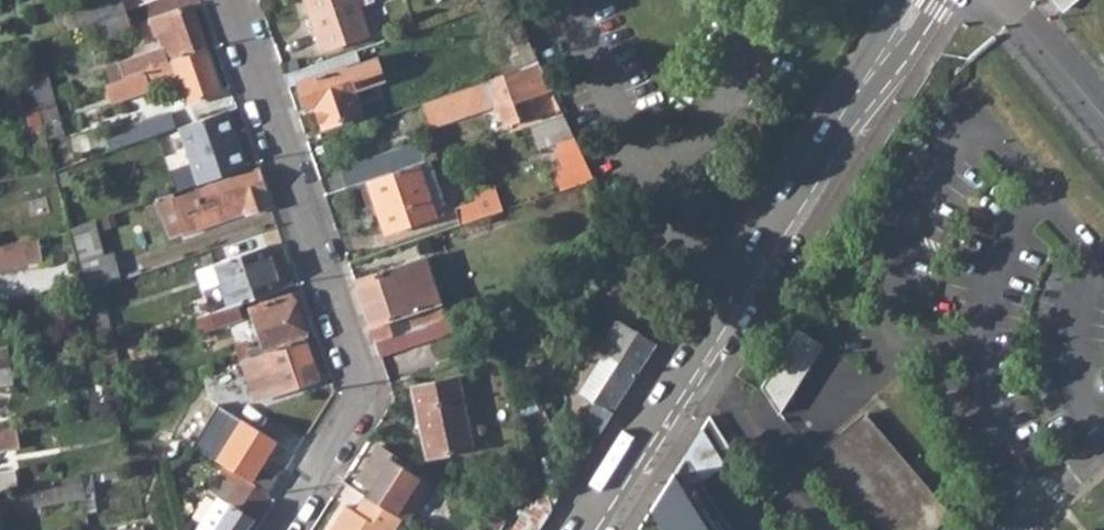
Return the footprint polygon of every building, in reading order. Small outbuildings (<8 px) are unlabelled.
[(125,10),(121,0),(99,0),(70,10),(76,27),(94,21),(125,10)] [(322,50),(369,34),(359,6),(357,0),(305,0),(322,50)] [(1056,3),(1061,9),(1072,0),(1054,0),(1056,3)] [(145,70),(206,47),(191,5),(150,19),(162,47),(118,63),(123,77),(144,70),(145,70)] [(63,13),(69,30),(76,27),(70,10),(63,13)] [(125,10),(94,21),(100,40),(132,29),(125,10)] [(515,71),(538,63),(520,24),(507,30),(517,54),(509,57),(513,65),(515,71)] [(188,103),(221,90),(206,47),(145,70),(149,83),(164,77),(177,73),(188,103)] [(356,50),(284,75),(288,87),(298,83),(307,107),(314,105),(322,127),(361,113),(346,68),(361,64),(356,50)] [(105,68),(110,82),(123,77),(118,63),(105,68)] [(528,100),(552,91),(538,63),(515,71),(492,78),(493,79),(421,103),(429,127),(497,104),(505,126),(533,117),(528,100)] [(490,73),(492,78),(515,71),(513,65),(490,73)] [(123,77),(110,82),(105,84),(111,102),(151,90),(149,83),(145,70),(144,70),(123,77)] [(48,71),(31,76),(38,107),(55,104),(48,71)] [(23,110),(38,107),(31,76),(30,73),(15,76),(23,110)] [(164,77),(175,107),(188,103),(177,73),(164,77)] [(57,105),(40,110),(49,139),(65,134),(57,105)] [(38,107),(23,110),(31,134),(44,130),(38,107)] [(178,127),(198,184),(247,166),(227,110),(178,127)] [(113,150),(173,129),(167,113),(107,135),(113,150)] [(563,116),(532,126),(539,146),(554,141),(563,170),(556,172),(562,190),(594,178),(563,116)] [(418,143),(340,169),(346,188),(360,184),(367,181),(419,164),(425,162),(418,143)] [(419,164),(434,208),(444,204),(429,160),(425,162),(419,164)] [(419,164),(367,181),(377,210),(384,233),(436,215),(434,208),(419,164)] [(258,168),(173,200),(170,194),(155,199),(170,238),(261,206),(262,208),(271,205),(258,168)] [(360,184),(370,213),(377,210),(367,181),(360,184)] [(454,209),(460,224),(503,210),(495,186),(475,193),(477,201),(454,209)] [(94,221),(72,228),(88,290),(100,287),(119,280),(112,252),(102,255),(94,221)] [(0,246),(0,266),(42,259),(38,239),(0,246)] [(237,303),(282,288),(267,245),(213,264),(220,283),(228,306),(237,303)] [(435,320),(444,317),(425,256),(354,280),(375,340),(406,330),(435,320)] [(196,270),(202,290),(220,283),(213,264),(196,270)] [(100,287),(88,290),(85,291),(90,314),(104,309),(100,287)] [(265,353),(305,339),(289,294),(250,309),(255,323),(250,325),(254,341),(261,339),(263,345),(247,350),(250,358),(265,353)] [(203,331),(242,317),(237,303),(228,306),(198,317),(203,331)] [(100,349),(113,345),(104,309),(90,314),(100,349)] [(406,330),(412,345),(440,336),(435,320),(406,330)] [(599,435),(655,345),(618,321),(600,349),(605,352),(618,360),(592,401),(579,423),(599,435)] [(797,328),(760,387),(778,414),(823,345),(797,328)] [(406,330),(375,340),(381,356),(412,345),(406,330)] [(250,358),(243,361),(257,400),(319,378),(305,339),(265,353),(250,358)] [(11,366),(8,348),(0,349),(0,368),(11,366)] [(579,393),(592,401),(618,360),(605,352),(579,393)] [(14,382),(11,366),(0,368),(0,385),(14,382)] [(458,377),(412,387),(426,457),(472,447),(458,377)] [(816,455),(880,529),(929,529),(952,510),(868,412),(816,455)] [(736,457),(710,415),(701,428),(702,430),(724,464),(736,457)] [(20,447),(17,434),(24,433),(22,424),(0,429),(0,451),(20,447)] [(264,481),(282,444),(241,424),(222,461),(264,481)] [(121,431),(123,442),(139,436),(137,428),(121,431)] [(677,479),(693,469),(700,480),(724,464),(702,430),(701,428),(684,455),(673,473),(677,479)] [(381,444),(358,480),(382,495),(377,502),(402,518),(406,521),(430,483),(402,465),(406,459),(381,444)] [(224,465),(208,491),(185,527),(186,529),(197,529),(217,496),(225,501),(241,476),(224,465)] [(19,486),(16,468),(0,471),(0,490),(19,486)] [(700,480),(693,469),(677,479),(673,473),(650,510),(663,529),(731,529),(700,480)] [(92,474),(81,476),(85,495),(96,493),(92,474)] [(268,492),(241,476),(225,501),(217,496),(197,529),(244,529),(268,492)] [(23,486),(27,507),(36,506),(33,485),(23,486)] [(402,518),(377,502),(365,495),(356,510),(347,504),(330,529),(394,529),(402,518)] [(514,525),(522,529),(537,529),(545,518),(526,506),(514,525)]
